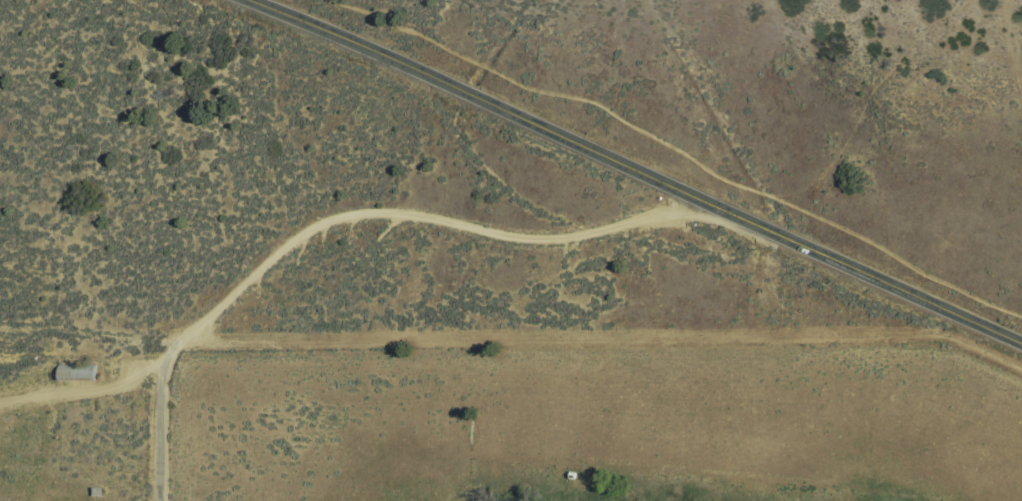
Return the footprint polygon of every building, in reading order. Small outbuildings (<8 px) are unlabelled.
[(56,364),(93,366),(93,383),(56,381),(56,364)]
